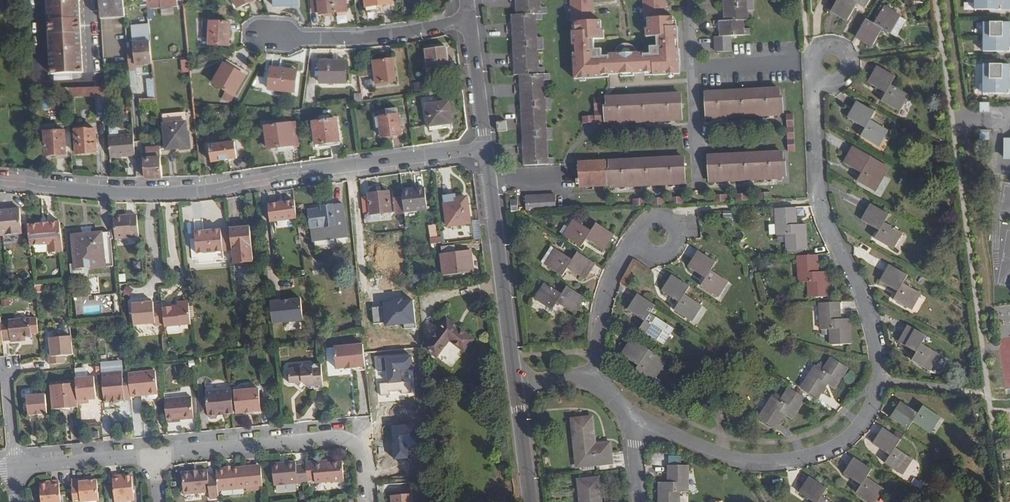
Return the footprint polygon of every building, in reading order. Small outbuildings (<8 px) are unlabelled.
[(28,17),(27,9),(27,0),(15,0),(16,17),(28,17)] [(52,73),(72,72),(72,75),(79,75),(79,72),(82,72),(78,0),(48,0),(52,73)] [(123,4),(123,0),(99,0),(100,19),(124,18),(123,4)] [(183,0),(159,0),(159,1),(151,2),(146,2),(146,10),(183,6),(183,0)] [(255,0),(233,0),(237,8),(255,0)] [(318,13),(318,15),(347,11),(345,0),(316,0),(318,13)] [(516,15),(511,15),(513,75),(519,75),(522,166),(553,165),(553,158),(547,158),(546,140),(552,140),(551,127),(546,128),(545,110),(551,110),(550,97),(545,97),(544,81),(550,80),(549,73),(544,74),(544,67),(538,67),(538,50),(543,50),(543,37),(537,38),(536,20),(542,20),(542,14),(547,14),(547,7),(541,7),(541,0),(516,0),(516,15)] [(672,18),(672,17),(667,18),(666,0),(644,0),(645,18),(649,18),(649,28),(647,28),(648,37),(658,36),(659,46),(651,46),(651,53),(638,54),(638,51),(634,47),(628,45),(625,44),(622,45),(617,48),(614,53),(614,55),(602,56),(601,49),(594,49),(594,39),(604,39),(603,30),(601,30),(601,20),(594,20),(593,0),(571,0),(572,22),(576,22),(577,32),(574,32),(572,32),(573,45),(576,45),(576,53),(573,54),(575,79),(581,79),(586,79),(601,78),(601,75),(609,74),(620,74),(620,77),(634,77),(634,74),(645,73),(653,72),(653,75),(668,74),(673,74),(679,73),(678,48),(674,48),(674,40),(677,40),(677,27),(676,27),(673,27),(672,18)] [(731,36),(751,35),(751,29),(746,30),(746,20),(751,19),(750,10),(755,9),(754,0),(724,0),(726,21),(721,21),(722,37),(731,36)] [(831,11),(847,21),(858,4),(865,9),(871,0),(838,0),(831,11)] [(977,1),(975,1),(975,9),(1009,9),(1009,0),(977,0),(977,1)] [(866,20),(857,37),(872,47),(882,30),(890,34),(897,38),(906,23),(884,9),(874,25),(866,20)] [(128,64),(127,49),(124,18),(100,19),(103,66),(128,64)] [(228,46),(230,23),(210,22),(208,22),(202,22),(203,34),(208,36),(208,45),(228,46)] [(986,22),(985,37),(1009,37),(1009,29),(1009,23),(990,22),(986,22)] [(732,46),(731,36),(722,37),(716,37),(716,52),(732,51),(732,46)] [(985,37),(985,44),(983,44),(983,52),(998,52),(1009,52),(1009,37),(985,37)] [(152,64),(152,61),(150,42),(133,44),(133,49),(127,49),(128,64),(129,71),(135,70),(135,65),(141,65),(152,64)] [(448,72),(445,47),(426,50),(429,75),(448,72)] [(392,59),(373,62),(375,84),(395,81),(392,59)] [(248,72),(226,60),(212,83),(234,96),(248,72)] [(345,83),(345,62),(319,61),(319,83),(345,83)] [(985,65),(985,80),(1009,80),(1009,65),(998,65),(985,65)] [(297,70),(270,67),(268,89),(294,93),(297,70)] [(895,78),(879,67),(869,84),(886,94),(881,101),(895,110),(900,102),(902,103),(907,95),(891,85),(895,78)] [(985,80),(984,87),(983,87),(982,95),(998,95),(1009,95),(1009,80),(985,80)] [(68,88),(68,97),(97,96),(98,118),(107,118),(105,86),(68,88)] [(781,115),(780,96),(780,90),(706,94),(707,120),(717,120),(717,123),(722,123),(722,120),(742,119),(742,122),(747,122),(747,118),(767,118),(767,121),(772,121),(772,118),(781,117),(781,115)] [(682,95),(606,98),(607,125),(617,125),(617,127),(623,127),(623,125),(642,124),(642,126),(647,126),(647,123),(667,123),(667,125),(672,125),(672,122),(683,121),(682,95)] [(231,99),(224,96),(222,100),(229,104),(231,99)] [(152,108),(151,99),(139,99),(140,109),(152,108)] [(429,126),(442,125),(452,123),(449,102),(426,106),(429,126)] [(989,102),(980,102),(980,112),(989,113),(989,102)] [(875,113),(858,103),(848,119),(865,129),(860,137),(874,145),(879,137),(882,139),(887,131),(870,120),(875,113)] [(375,117),(397,113),(396,108),(374,112),(375,117)] [(184,113),(176,114),(177,123),(185,122),(184,113)] [(162,115),(165,141),(166,150),(180,148),(180,150),(191,149),(189,132),(187,132),(186,122),(185,122),(177,123),(176,114),(162,115)] [(398,115),(375,118),(377,127),(380,126),(382,138),(401,135),(398,115)] [(336,120),(312,123),(315,144),(339,141),(336,120)] [(508,120),(498,121),(499,131),(509,131),(508,120)] [(295,145),(299,144),(295,123),(264,127),(267,149),(279,147),(295,145)] [(96,153),(95,129),(75,131),(76,154),(96,153)] [(65,154),(64,131),(44,132),(45,155),(65,154)] [(989,139),(989,131),(980,131),(980,140),(989,139)] [(110,158),(135,156),(133,135),(108,137),(110,158)] [(234,142),(209,146),(211,162),(237,159),(234,142)] [(870,158),(854,148),(844,164),(862,174),(857,182),(871,190),(876,181),(879,183),(883,176),(866,166),(870,158)] [(162,178),(162,176),(160,153),(148,154),(148,159),(143,159),(144,178),(162,178)] [(784,179),(783,162),(782,154),(709,157),(710,185),(719,185),(719,187),(725,187),(725,184),(745,183),(745,186),(750,186),(750,183),(770,182),(770,185),(775,185),(775,182),(784,181),(784,179)] [(610,170),(610,187),(611,190),(620,189),(620,192),(626,191),(626,189),(644,188),(644,191),(650,190),(650,188),(670,187),(670,190),(675,189),(675,187),(686,186),(685,159),(610,162),(610,170)] [(579,189),(607,187),(606,171),(605,162),(578,164),(579,180),(575,181),(576,186),(579,186),(579,189)] [(415,191),(402,192),(402,197),(404,212),(427,210),(424,188),(415,189),(415,191)] [(391,212),(388,192),(368,195),(370,215),(391,212)] [(455,195),(442,197),(447,227),(470,223),(466,198),(455,199),(455,195)] [(527,212),(557,210),(557,195),(550,196),(550,198),(542,198),(534,199),(534,196),(526,196),(527,212)] [(395,215),(404,215),(404,212),(402,197),(393,198),(395,215)] [(296,201),(269,204),(271,222),(298,219),(296,201)] [(346,237),(342,204),(320,207),(320,209),(308,211),(312,242),(346,237)] [(884,223),(889,215),(872,206),(863,221),(879,231),(875,239),(888,247),(893,239),(896,241),(902,233),(884,223)] [(795,208),(776,210),(777,236),(786,235),(787,251),(807,249),(805,225),(796,226),(795,208)] [(22,233),(19,209),(0,210),(0,236),(22,233)] [(136,215),(113,217),(115,239),(139,237),(136,215)] [(49,223),(27,225),(30,245),(48,244),(49,252),(63,251),(60,224),(60,222),(49,223)] [(602,250),(612,235),(596,224),(591,232),(575,222),(570,229),(572,231),(567,239),(581,248),(586,240),(602,250)] [(250,227),(229,229),(233,264),(253,262),(250,227)] [(223,251),(221,230),(195,232),(197,253),(223,251)] [(113,266),(109,233),(72,236),(76,270),(113,266)] [(473,273),(470,251),(455,253),(454,246),(441,247),(441,254),(440,255),(443,276),(473,273)] [(542,263),(548,267),(553,260),(551,259),(556,251),(551,248),(542,263)] [(553,260),(548,267),(548,268),(562,276),(567,269),(583,280),(593,264),(577,253),(572,261),(556,251),(551,259),(553,260)] [(716,263),(700,252),(689,268),(705,279),(700,287),(714,295),(719,288),(722,290),(727,281),(711,270),(716,263)] [(817,256),(797,258),(799,283),(808,283),(809,299),(828,297),(827,273),(818,273),(817,256)] [(907,276),(890,266),(881,282),(898,292),(893,300),(907,308),(912,300),(915,302),(920,293),(903,284),(907,276)] [(660,279),(669,284),(673,277),(664,272),(660,279)] [(673,277),(669,284),(663,292),(679,303),(674,311),(687,319),(693,312),(696,314),(701,306),(685,295),(690,288),(674,277),(673,277)] [(573,313),(583,298),(567,288),(562,295),(546,284),(540,292),(543,295),(538,302),(552,311),(557,303),(573,313)] [(384,285),(362,286),(364,303),(385,302),(384,285)] [(126,299),(134,299),(133,291),(125,292),(126,299)] [(917,314),(925,296),(920,294),(912,311),(917,314)] [(639,296),(629,311),(645,322),(640,330),(653,338),(658,330),(661,332),(666,324),(650,314),(655,306),(639,296)] [(268,322),(302,321),(301,297),(267,298),(268,322)] [(148,321),(146,300),(129,302),(131,323),(148,321)] [(161,307),(161,305),(151,306),(150,300),(146,300),(148,321),(152,321),(153,325),(163,324),(161,307)] [(170,306),(161,307),(163,324),(163,327),(188,325),(185,300),(180,300),(177,304),(177,306),(170,306)] [(839,303),(819,304),(821,330),(830,330),(831,345),(850,344),(849,319),(840,320),(839,303)] [(1,321),(3,339),(11,339),(11,341),(18,340),(18,336),(25,336),(31,335),(30,318),(1,321)] [(464,351),(473,340),(446,320),(425,348),(436,357),(450,341),(464,351)] [(926,337),(910,327),(900,343),(917,353),(913,360),(925,369),(931,361),(934,362),(938,355),(921,345),(926,337)] [(71,336),(50,338),(51,349),(52,356),(49,356),(50,364),(65,363),(64,355),(73,355),(71,336)] [(649,351),(632,340),(622,355),(638,366),(633,374),(647,383),(652,375),(654,377),(659,369),(644,358),(649,351)] [(345,368),(356,367),(356,365),(365,364),(363,343),(335,346),(336,367),(345,366),(345,368)] [(278,348),(279,356),(287,356),(287,347),(278,348)] [(834,390),(848,369),(831,359),(823,371),(815,366),(801,388),(817,399),(827,385),(834,390)] [(311,389),(314,388),(324,387),(321,363),(315,363),(313,365),(309,361),(303,361),(300,365),(289,366),(290,381),(296,381),(300,386),(305,382),(308,386),(311,389)] [(128,370),(130,395),(141,394),(142,402),(161,400),(158,367),(128,370)] [(128,370),(128,368),(101,371),(104,399),(109,398),(109,400),(118,399),(118,398),(131,396),(130,395),(128,370)] [(76,383),(78,404),(89,403),(89,400),(97,399),(94,377),(75,379),(76,383)] [(304,390),(308,386),(305,382),(300,386),(304,390)] [(78,404),(76,383),(51,386),(53,409),(68,408),(78,407),(78,404)] [(237,412),(261,409),(260,397),(259,387),(235,390),(237,412)] [(792,420),(805,399),(789,388),(780,401),(773,396),(758,419),(775,430),(785,415),(792,420)] [(224,415),(234,414),(231,389),(206,391),(206,397),(208,413),(208,417),(212,420),(217,419),(219,415),(219,413),(224,413),(224,415)] [(706,398),(698,394),(693,401),(701,406),(706,398)] [(45,414),(47,414),(46,396),(26,397),(28,416),(39,415),(45,414)] [(164,399),(167,422),(175,422),(175,419),(181,419),(194,418),(192,396),(164,399)] [(198,398),(200,414),(208,413),(206,397),(198,398)] [(918,414),(902,403),(891,419),(907,430),(913,422),(929,433),(935,425),(932,423),(937,416),(923,407),(918,414)] [(591,419),(572,421),(576,458),(582,457),(583,466),(611,463),(609,445),(595,446),(591,419)] [(396,438),(395,421),(384,422),(385,438),(396,438)] [(891,456),(885,464),(898,473),(903,465),(905,467),(911,459),(895,448),(901,440),(885,430),(874,445),(887,454),(891,456)] [(882,462),(885,464),(891,456),(887,454),(882,462)] [(856,460),(845,475),(861,486),(856,493),(869,501),(874,495),(877,496),(882,488),(866,477),(872,470),(856,460)] [(275,485),(308,482),(308,479),(306,464),(296,465),(296,461),(273,463),(275,485)] [(314,461),(306,462),(306,464),(308,479),(316,479),(316,482),(344,479),(343,462),(328,463),(315,464),(314,461)] [(688,466),(668,466),(668,483),(659,483),(659,501),(679,501),(679,492),(688,492),(688,466)] [(226,468),(216,469),(217,475),(218,490),(247,488),(248,490),(263,489),(261,468),(246,470),(246,467),(232,468),(226,468)] [(218,490),(217,475),(209,476),(208,471),(183,472),(184,484),(182,485),(182,492),(184,494),(209,491),(210,499),(219,498),(218,490)] [(118,477),(118,474),(112,475),(115,501),(134,500),(132,476),(125,477),(118,477)] [(79,479),(72,479),(74,501),(84,501),(99,501),(97,479),(87,480),(79,481),(79,479)] [(811,479),(800,494),(812,501),(830,501),(822,496),(827,489),(811,479)] [(46,484),(40,484),(41,501),(61,501),(58,480),(53,480),(53,483),(46,484)] [(578,482),(580,501),(600,501),(598,480),(578,482)] [(391,501),(413,501),(413,493),(390,495),(391,501)]
